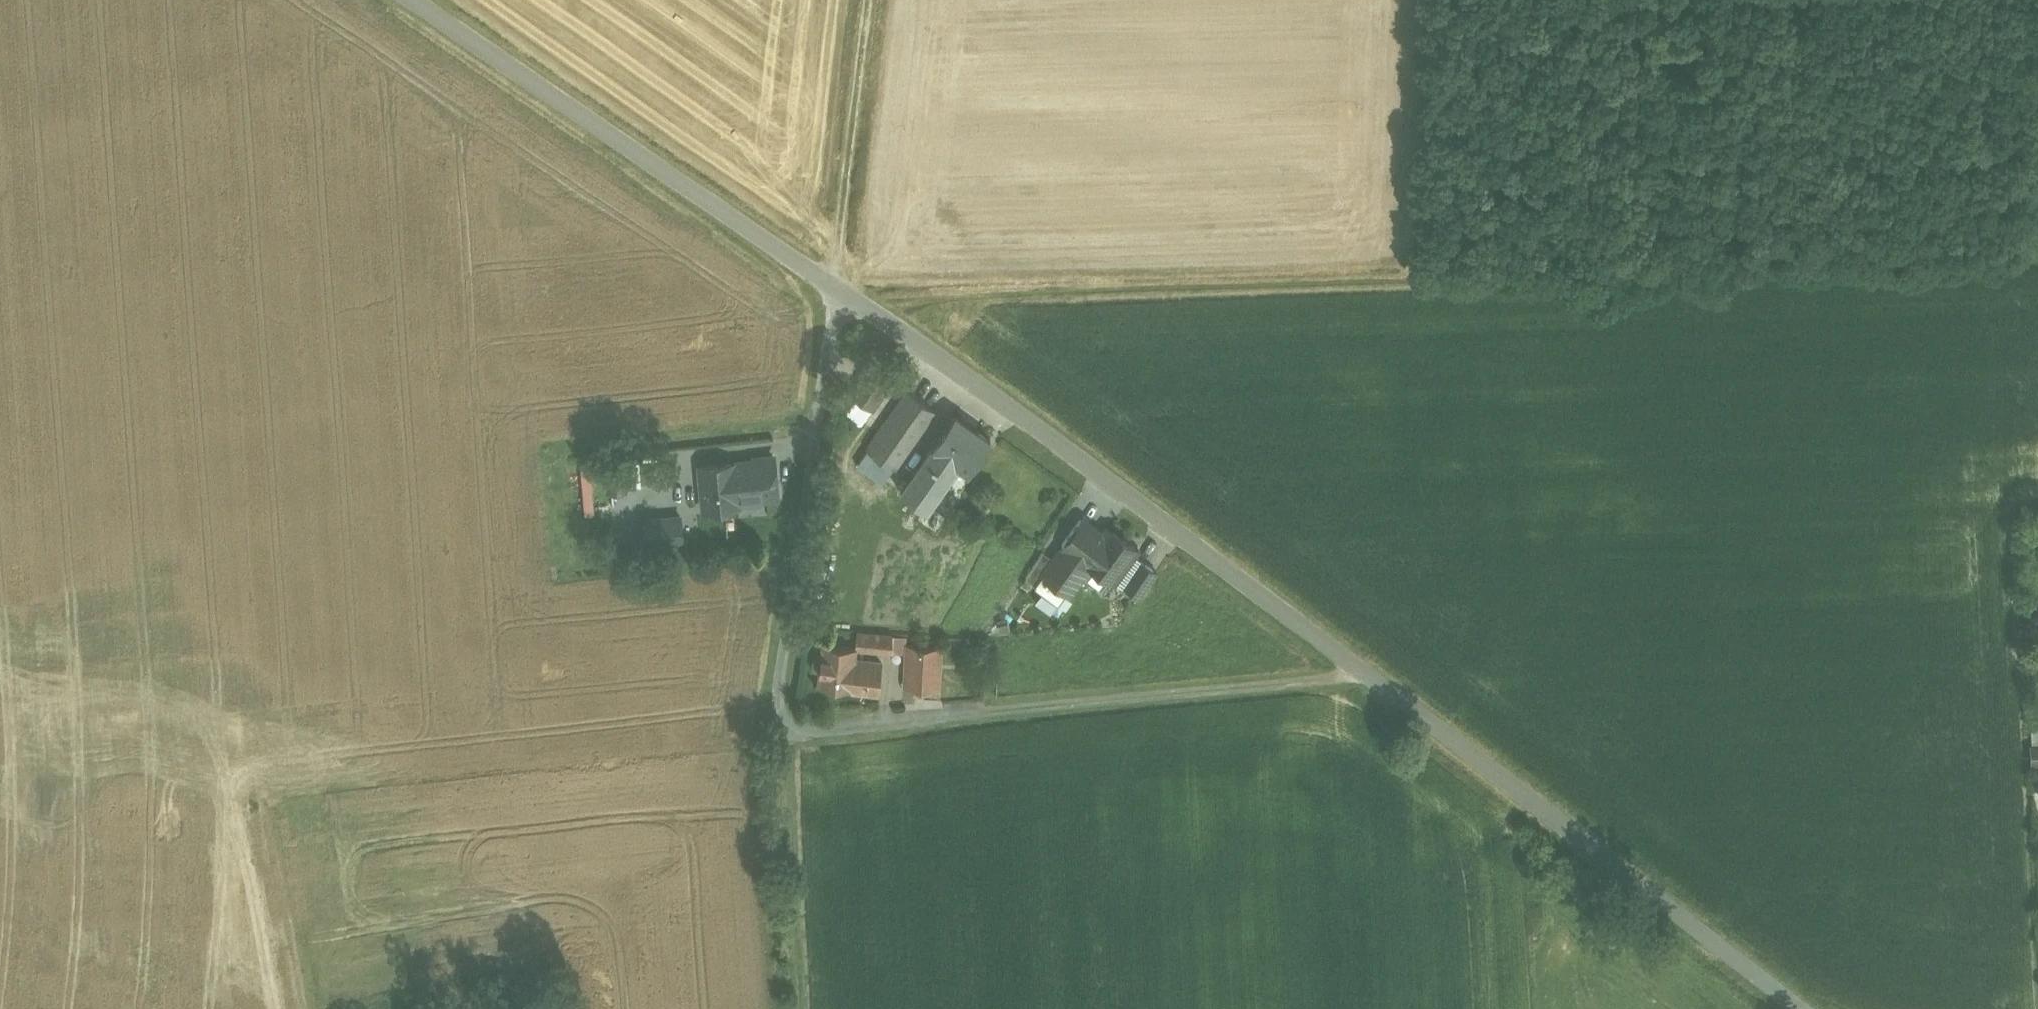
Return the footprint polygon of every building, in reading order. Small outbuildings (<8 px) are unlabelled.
[(872,364),(851,394),(871,408),(892,379),(872,364)] [(909,391),(867,449),(893,467),(935,409),(909,391)] [(988,438),(954,413),(932,443),(934,445),(950,456),(966,468),(988,438)] [(950,456),(934,445),(917,477),(935,489),(942,478),(937,476),(950,456)] [(727,451),(695,449),(693,481),(725,483),(727,451)] [(627,458),(628,482),(640,482),(638,458),(627,458)] [(778,473),(742,471),(740,492),(692,489),(691,509),(738,512),(738,513),(775,515),(778,473)] [(679,506),(650,505),(649,537),(677,538),(679,506)] [(1138,548),(1109,526),(1102,534),(1080,518),(1063,542),(1064,543),(1054,557),(1042,573),(1043,573),(1065,589),(1071,580),(1075,584),(1090,563),(1114,580),(1138,548)] [(1054,557),(1043,550),(1026,575),(1037,582),(1043,573),(1042,573),(1054,557)] [(1140,559),(1123,583),(1141,595),(1157,570),(1140,559)] [(893,634),(857,630),(856,645),(857,645),(857,647),(880,649),(880,650),(893,651),(893,634)] [(905,635),(893,634),(893,651),(905,651),(905,635)] [(882,660),(856,657),(857,647),(857,645),(856,645),(823,640),(821,655),(814,654),(813,666),(819,667),(818,683),(879,690),(882,660)] [(941,645),(907,643),(905,685),(939,687),(941,645)]
